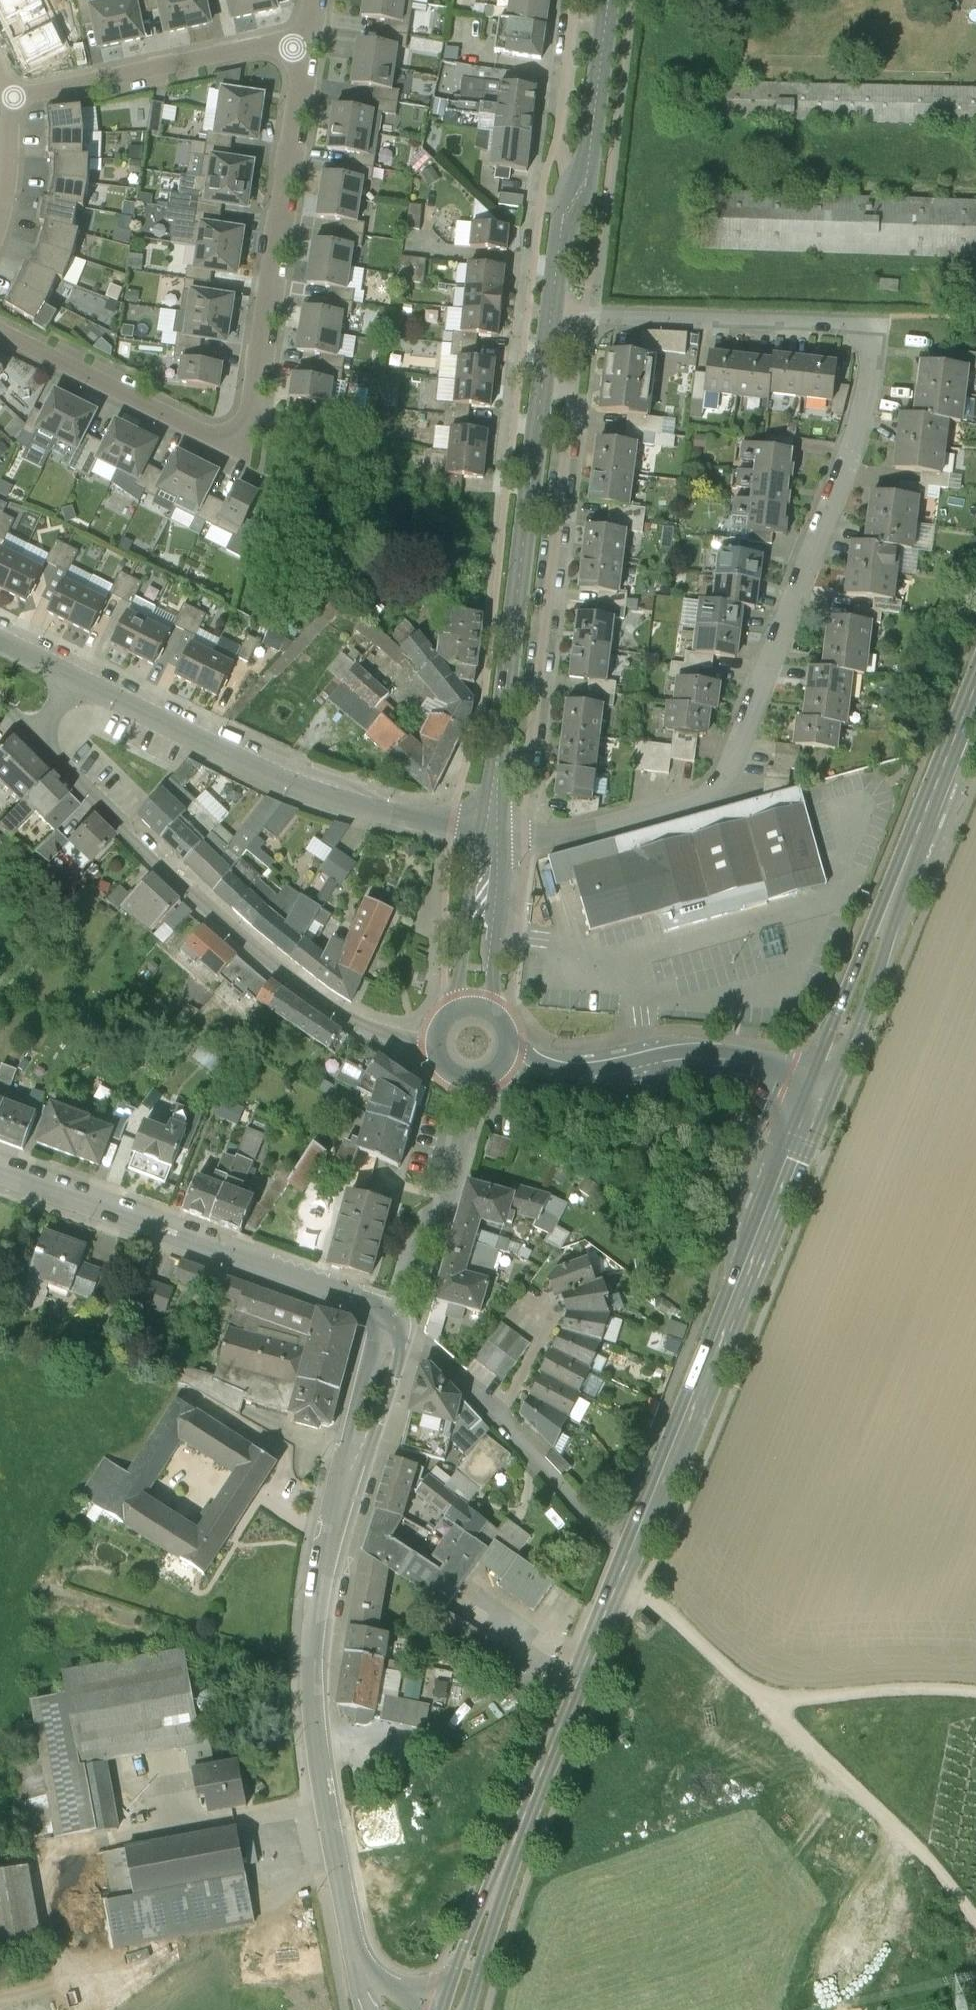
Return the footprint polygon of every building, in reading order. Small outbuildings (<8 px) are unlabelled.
[(8,21),(22,14),(27,25),(49,15),(43,0),(0,0),(0,3),(8,21)] [(122,43),(113,4),(92,8),(90,0),(86,0),(78,2),(83,26),(95,24),(100,47),(122,43)] [(122,43),(143,38),(138,15),(150,12),(147,0),(130,0),(113,4),(122,43)] [(167,33),(188,28),(182,0),(147,0),(150,12),(162,10),(167,33)] [(188,28),(210,24),(205,0),(207,0),(182,0),(188,28)] [(233,19),(255,14),(252,0),(229,0),(233,19)] [(255,14),(276,10),(274,0),(252,0),(255,14)] [(383,33),(408,37),(413,3),(395,0),(365,0),(362,17),(385,21),(383,33)] [(507,20),(547,26),(550,0),(510,0),(507,20)] [(737,1),(735,15),(750,17),(752,3),(737,1)] [(483,17),(493,19),(495,7),(485,5),(483,17)] [(32,36),(18,43),(28,64),(65,48),(49,15),(27,25),(32,36)] [(507,20),(501,19),(499,28),(495,52),(521,57),(541,60),(544,42),(547,26),(507,20)] [(358,41),(355,63),(395,69),(398,47),(406,49),(408,37),(383,33),(381,45),(358,41)] [(456,61),(458,49),(446,47),(444,59),(456,61)] [(352,85),(375,88),(373,100),(398,104),(400,92),(391,90),(395,69),(355,63),(352,85)] [(501,108),(534,112),(537,90),(539,76),(519,73),(475,68),(458,64),(455,80),(463,82),(460,102),(450,101),(434,99),(448,102),(454,102),(465,104),(500,108),(501,108)] [(223,92),(220,112),(260,118),(263,96),(237,93),(240,72),(219,76),(217,91),(223,92)] [(713,82),(712,116),(975,122),(975,88),(713,82)] [(335,106),(331,128),(371,134),(379,135),(382,114),(396,116),(398,104),(373,100),(371,112),(335,106)] [(443,116),(446,102),(434,100),(431,114),(443,116)] [(147,136),(160,138),(165,104),(152,102),(147,136)] [(497,132),(531,136),(534,112),(501,108),(500,108),(465,104),(454,102),(448,102),(448,111),(497,119),(495,134),(497,134),(497,132)] [(44,124),(45,135),(85,134),(82,108),(48,112),(49,123),(44,124)] [(206,145),(231,148),(233,137),(257,140),(260,118),(220,112),(217,133),(208,133),(206,145)] [(351,153),(349,165),(374,169),(376,156),(367,155),(371,134),(331,128),(328,150),(351,153)] [(497,168),(495,178),(509,180),(511,170),(527,172),(531,136),(497,132),(497,134),(495,134),(491,167),(497,168)] [(50,148),(50,157),(84,158),(85,134),(45,135),(44,147),(50,148)] [(206,136),(197,134),(195,143),(205,144),(206,136)] [(204,157),(201,178),(250,186),(253,164),(229,160),(231,148),(206,145),(205,144),(195,143),(191,142),(189,154),(204,157)] [(142,147),(129,146),(128,159),(141,160),(142,147)] [(50,168),(49,180),(89,184),(90,158),(84,158),(50,157),(50,159),(56,159),(56,168),(50,168)] [(141,164),(129,162),(128,172),(140,173),(141,164)] [(324,173),(321,195),(361,201),(364,180),(372,181),(374,169),(349,165),(347,177),(324,173)] [(440,180),(432,167),(421,174),(429,187),(440,180)] [(168,207),(221,216),(222,204),(246,207),(250,186),(201,178),(182,175),(179,194),(170,193),(168,207)] [(53,193),(51,202),(51,203),(78,208),(84,209),(89,184),(49,180),(47,192),(53,193)] [(151,205),(153,195),(138,193),(137,203),(151,205)] [(705,193),(703,248),(975,257),(975,202),(705,193)] [(526,197),(502,194),(501,205),(525,208),(526,197)] [(318,217),(341,220),(339,232),(364,236),(366,224),(357,223),(361,201),(321,195),(318,217)] [(35,223),(47,226),(74,232),(78,208),(51,203),(51,202),(39,200),(39,201),(35,223)] [(135,204),(123,202),(121,215),(134,217),(135,204)] [(423,206),(410,205),(406,228),(420,230),(423,206)] [(200,247),(239,253),(243,231),(219,227),(221,216),(168,207),(166,221),(175,222),(171,244),(200,248),(200,247)] [(517,227),(519,212),(506,210),(504,225),(517,227)] [(455,246),(487,250),(507,252),(509,227),(489,225),(458,222),(455,246)] [(39,234),(36,245),(73,258),(80,233),(74,232),(47,226),(44,235),(39,234)] [(113,241),(129,244),(131,231),(115,229),(113,241)] [(314,241),(311,262),(350,268),(354,247),(362,248),(364,236),(339,232),(337,244),(314,241)] [(37,258),(33,267),(33,268),(58,279),(58,280),(63,282),(73,258),(36,245),(31,256),(37,258)] [(186,279),(211,283),(212,271),(236,275),(239,253),(200,247),(200,248),(197,268),(188,267),(186,279)] [(398,281),(411,282),(415,258),(402,257),(398,281)] [(415,258),(411,282),(424,284),(427,260),(415,258)] [(308,284),(331,288),(329,299),(354,303),(356,291),(347,290),(350,268),(311,262),(308,284)] [(466,287),(503,291),(503,290),(505,268),(485,266),(468,263),(466,287)] [(18,273),(13,284),(49,302),(58,280),(58,279),(33,268),(33,267),(28,265),(27,265),(23,275),(18,273)] [(181,313),(190,314),(229,320),(233,298),(209,295),(211,283),(186,279),(181,313)] [(49,302),(13,284),(7,294),(13,297),(7,306),(35,323),(34,325),(47,333),(58,314),(46,307),(49,302)] [(122,288),(111,284),(106,297),(117,302),(122,288)] [(464,310),(501,314),(503,291),(466,287),(464,310)] [(137,304),(138,291),(127,290),(125,302),(137,304)] [(304,308),(301,330),(340,336),(344,314),(352,315),(354,303),(329,299),(327,311),(304,308)] [(158,308),(157,335),(172,336),(174,309),(158,308)] [(453,345),(477,347),(478,335),(498,337),(500,314),(501,314),(464,310),(462,333),(454,332),(453,335),(453,345)] [(226,342),(229,320),(190,314),(181,313),(177,312),(174,334),(177,334),(176,347),(201,350),(202,338),(226,342)] [(122,336),(132,338),(134,327),(123,325),(122,336)] [(320,355),(319,367),(344,371),(345,358),(337,357),(340,336),(301,330),(297,351),(320,355)] [(688,333),(641,332),(641,349),(687,354),(688,333)] [(453,345),(453,335),(445,334),(444,344),(453,345)] [(113,349),(103,339),(94,348),(112,357),(113,349)] [(457,381),(493,385),(495,361),(476,359),(477,347),(453,345),(451,357),(459,358),(457,381)] [(169,358),(166,380),(219,388),(222,366),(199,362),(201,350),(176,347),(174,359),(169,358)] [(610,353),(603,410),(647,416),(654,358),(610,353)] [(710,356),(706,392),(737,395),(741,359),(710,356)] [(773,363),(769,395),(801,398),(806,361),(774,357),(773,363)] [(773,363),(741,359),(737,395),(769,400),(769,395),(773,363)] [(806,361),(801,398),(832,402),(836,365),(806,361)] [(965,395),(969,368),(923,362),(920,389),(965,395)] [(342,383),(344,371),(319,367),(317,379),(294,375),(290,398),(330,404),(333,381),(342,383)] [(380,387),(381,377),(371,375),(370,386),(380,387)] [(445,415),(469,418),(471,406),(491,408),(493,385),(457,381),(454,404),(446,403),(445,415)] [(965,395),(920,389),(916,417),(948,421),(962,423),(965,395)] [(38,429),(58,438),(75,403),(56,393),(45,414),(34,409),(23,431),(34,437),(38,429)] [(395,408),(397,397),(385,395),(383,406),(395,408)] [(79,472),(95,439),(84,434),(95,412),(75,403),(58,438),(77,448),(68,467),(79,472)] [(391,418),(392,411),(381,409),(379,421),(385,422),(391,418)] [(449,452),(486,455),(488,432),(468,430),(469,418),(445,415),(444,428),(451,429),(449,452)] [(948,421),(916,417),(904,415),(900,443),(944,449),(948,421)] [(13,422),(20,429),(25,424),(17,417),(13,422)] [(99,459),(119,468),(136,433),(117,423),(106,445),(95,439),(79,472),(90,478),(99,459)] [(146,492),(145,492),(156,470),(145,464),(156,443),(136,433),(119,468),(111,483),(140,503),(146,492)] [(598,439),(594,470),(632,475),(635,443),(598,439)] [(1,440),(0,441),(0,458),(9,448),(1,440)] [(945,449),(944,449),(900,443),(899,443),(895,469),(942,475),(945,449)] [(742,444),(741,458),(756,460),(755,473),(788,477),(791,450),(742,444)] [(457,490),(462,491),(463,477),(483,479),(486,455),(449,452),(447,474),(439,474),(438,486),(457,490)] [(160,489),(180,499),(197,463),(178,454),(167,475),(156,470),(145,492),(146,492),(156,497),(160,489)] [(206,523),(217,500),(206,495),(217,473),(197,463),(180,499),(176,507),(206,523)] [(594,470),(591,502),(628,507),(632,475),(594,470)] [(788,477),(755,473),(739,472),(737,486),(753,488),(752,501),(785,506),(788,477)] [(7,497),(13,486),(1,480),(0,482),(0,494),(7,497)] [(217,500),(206,523),(237,538),(259,494),(238,484),(228,505),(217,500)] [(915,525),(918,498),(873,493),(870,519),(915,525)] [(785,506),(752,501),(735,499),(733,514),(750,516),(748,527),(781,532),(785,506)] [(76,520),(71,506),(61,510),(66,523),(76,520)] [(19,511),(11,507),(7,514),(15,518),(19,511)] [(0,524),(0,539),(5,541),(16,520),(5,514),(0,524)] [(915,525),(870,519),(866,545),(899,549),(912,551),(915,525)] [(588,527),(584,558),(621,563),(625,532),(588,527)] [(126,553),(132,541),(125,538),(119,549),(126,553)] [(47,562),(58,567),(69,546),(58,540),(47,562)] [(899,549),(866,545),(853,544),(850,569),(896,574),(899,549)] [(69,546),(58,567),(69,573),(80,551),(69,546)] [(6,592),(23,558),(1,547),(0,550),(0,589),(6,592)] [(720,550),(717,577),(757,581),(759,554),(720,550)] [(23,558),(6,592),(27,602),(43,568),(23,558)] [(584,558),(580,590),(617,595),(621,563),(584,558)] [(896,574),(850,569),(847,596),(892,601),(896,574)] [(111,593),(122,599),(133,578),(122,572),(111,593)] [(757,581),(717,577),(714,603),(741,606),(754,607),(757,581)] [(133,578),(122,599),(133,605),(143,583),(133,578)] [(48,613),(69,624),(86,590),(65,579),(48,613)] [(86,590),(69,624),(90,634),(107,600),(86,590)] [(436,626),(482,632),(483,615),(467,614),(448,606),(448,602),(446,602),(446,600),(440,599),(436,626)] [(268,671),(275,678),(288,664),(296,656),(313,639),(329,623),(345,606),(336,601),(335,600),(298,639),(297,640),(286,652),(284,654),(268,671)] [(361,611),(373,622),(383,612),(371,600),(361,611)] [(738,631),(741,606),(714,603),(702,601),(699,627),(738,631)] [(174,625),(186,631),(196,609),(185,604),(174,625)] [(196,609),(186,631),(197,636),(207,615),(196,609)] [(112,645),(133,655),(150,621),(129,611),(112,645)] [(578,615),(574,645),(611,650),(615,620),(578,615)] [(870,622),(830,618),(828,644),(867,649),(870,622)] [(392,660),(400,650),(385,636),(366,620),(357,630),(372,643),(376,646),(376,647),(392,660)] [(150,621),(133,655),(154,666),(171,632),(150,621)] [(427,645),(432,651),(478,657),(482,632),(436,626),(434,638),(427,645)] [(735,657),(738,631),(699,627),(696,653),(735,657)] [(279,652),(279,651),(285,639),(286,638),(270,629),(262,644),(279,652)] [(402,648),(408,656),(421,673),(438,660),(439,659),(432,651),(427,645),(418,634),(402,648)] [(249,635),(238,657),(249,662),(260,641),(249,635)] [(176,676),(197,687),(214,653),(192,642),(176,676)] [(867,649),(828,644),(825,670),(852,673),(864,675),(867,649)] [(574,645),(570,677),(607,682),(611,650),(574,645)] [(432,651),(460,681),(475,683),(478,657),(432,651)] [(214,653),(197,687),(218,697),(235,664),(214,653)] [(353,690),(363,699),(373,707),(383,716),(387,720),(396,710),(392,706),(385,700),(391,694),(388,692),(372,677),(360,667),(358,665),(357,666),(343,653),(341,656),(329,669),(337,676),(343,682),(353,690)] [(441,717),(448,718),(465,726),(471,714),(473,699),(459,683),(438,660),(421,673),(417,676),(428,688),(423,692),(427,698),(416,716),(431,717),(441,717)] [(852,673),(825,670),(812,669),(809,695),(849,699),(852,673)] [(716,709),(719,683),(679,678),(676,704),(710,709),(716,709)] [(330,698),(339,707),(353,690),(343,682),(333,694),(330,698)] [(322,706),(330,698),(333,694),(326,688),(316,700),(322,706)] [(339,707),(349,715),(363,699),(353,690),(339,707)] [(849,699),(809,695),(806,720),(839,724),(846,725),(849,699)] [(349,715),(358,724),(373,707),(363,699),(349,715)] [(567,701),(563,733),(601,738),(605,706),(567,701)] [(706,736),(710,709),(676,704),(670,704),(666,731),(674,732),(696,734),(706,736)] [(358,724),(367,733),(383,716),(373,707),(358,724)] [(465,726),(448,718),(441,717),(431,717),(421,736),(429,741),(422,752),(387,720),(383,716),(367,733),(433,794),(465,726)] [(839,724),(806,720),(799,719),(796,747),(801,747),(836,751),(839,724)] [(696,734),(674,732),(672,746),(670,760),(693,763),(696,734)] [(563,733),(559,763),(596,769),(601,738),(563,733)] [(49,776),(10,738),(0,748),(0,786),(19,804),(20,805),(49,776)] [(644,771),(647,743),(636,742),(633,770),(644,771)] [(648,743),(644,771),(656,772),(659,745),(648,743)] [(801,747),(796,747),(776,744),(775,756),(799,759),(801,747)] [(669,774),(670,760),(672,746),(659,745),(656,772),(669,774)] [(799,759),(775,756),(773,767),(791,769),(798,770),(799,759)] [(138,817),(162,840),(187,811),(170,795),(176,788),(182,792),(190,782),(202,766),(188,759),(161,792),(138,817)] [(593,801),(596,769),(559,763),(555,797),(593,801)] [(791,769),(773,767),(766,766),(765,779),(790,781),(791,769)] [(35,812),(55,832),(56,831),(80,806),(49,776),(20,805),(19,804),(0,824),(0,831),(10,838),(14,836),(32,817),(35,812)] [(762,798),(789,791),(790,781),(765,779),(762,798)] [(225,792),(229,800),(237,801),(242,796),(241,785),(230,786),(225,792)] [(574,872),(590,930),(659,910),(665,931),(744,909),(744,908),(804,892),(808,880),(807,875),(821,871),(820,865),(821,865),(806,808),(800,788),(789,791),(762,798),(549,857),(555,877),(574,872)] [(185,863),(216,893),(241,859),(248,851),(254,843),(253,842),(264,828),(265,829),(286,805),(283,804),(267,798),(235,837),(221,825),(212,835),(185,863)] [(162,840),(185,863),(212,835),(221,825),(197,801),(187,811),(162,840)] [(286,805),(265,829),(277,838),(299,810),(286,805)] [(61,851),(82,870),(113,837),(92,817),(68,843),(56,831),(55,832),(36,851),(34,852),(48,863),(61,851)] [(336,848),(339,843),(350,827),(335,822),(334,823),(321,842),(334,851),(336,848)] [(254,843),(248,851),(269,869),(275,861),(254,843)] [(411,844),(409,856),(420,858),(422,846),(411,844)] [(338,885),(353,861),(336,848),(334,851),(326,863),(320,872),(329,879),(338,885)] [(216,893),(234,910),(238,903),(247,891),(249,892),(261,878),(262,878),(263,877),(241,859),(216,893)] [(808,880),(804,892),(827,886),(821,865),(820,865),(821,871),(807,875),(808,880)] [(153,875),(120,909),(152,933),(181,901),(153,875)] [(234,910),(253,928),(268,909),(279,896),(261,880),(262,878),(261,878),(249,892),(247,891),(238,903),(234,910)] [(111,884),(102,881),(99,891),(108,894),(111,884)] [(314,947),(314,946),(314,945),(325,927),(333,915),(323,909),(314,903),(287,885),(279,896),(268,909),(253,928),(274,945),(278,948),(295,962),(307,942),(314,947)] [(323,909),(330,897),(322,891),(314,903),(323,909)] [(340,968),(362,980),(393,911),(368,899),(360,917),(348,944),(346,943),(336,965),(339,967),(340,968)] [(168,941),(180,927),(193,913),(183,903),(170,918),(157,933),(168,941)] [(248,992),(260,977),(238,958),(238,957),(203,927),(183,951),(218,980),(221,976),(244,997),(248,992)] [(351,1003),(362,980),(340,968),(339,967),(336,965),(346,943),(333,938),(326,955),(314,946),(314,947),(307,942),(295,962),(331,990),(351,1003)] [(248,992),(259,1001),(269,985),(260,977),(248,992)] [(299,1029),(311,1010),(271,982),(269,985),(259,1001),(258,1002),(299,1029)] [(245,1002),(224,983),(218,990),(239,1009),(245,1002)] [(336,1055),(338,1052),(348,1038),(349,1037),(311,1010),(299,1029),(336,1055)] [(3,1066),(15,1071),(25,1057),(11,1049),(3,1066)] [(354,1054),(350,1059),(348,1062),(416,1106),(420,1106),(421,1104),(423,1097),(419,1095),(422,1087),(422,1086),(379,1057),(367,1049),(362,1058),(354,1054)] [(416,1107),(347,1063),(337,1079),(375,1098),(369,1116),(411,1130),(417,1108),(416,1107)] [(2,1104),(15,1071),(3,1066),(0,1074),(0,1110),(2,1104)] [(31,1106),(28,1113),(35,1116),(43,1094),(28,1089),(27,1093),(32,1095),(28,1105),(31,1106)] [(345,1094),(335,1089),(331,1096),(341,1101),(345,1094)] [(0,1110),(0,1142),(22,1150),(35,1116),(28,1113),(2,1104),(0,1110)] [(52,1104),(37,1145),(77,1159),(78,1157),(101,1165),(111,1137),(114,1129),(111,1128),(91,1121),(92,1118),(52,1104)] [(111,1137),(121,1141),(127,1127),(138,1111),(119,1104),(111,1128),(114,1129),(111,1137)] [(175,1104),(167,1124),(187,1131),(180,1149),(187,1152),(201,1114),(175,1104)] [(411,1130),(369,1116),(362,1142),(359,1151),(400,1168),(411,1130)] [(327,1123),(316,1143),(324,1150),(335,1127),(327,1123)] [(136,1154),(129,1171),(164,1184),(171,1168),(172,1169),(180,1149),(187,1131),(167,1124),(164,1132),(145,1124),(134,1154),(136,1154)] [(505,1162),(512,1140),(492,1134),(485,1156),(505,1162)] [(352,1145),(346,1143),(338,1160),(352,1166),(359,1151),(362,1142),(354,1140),(352,1145)] [(310,1151),(288,1183),(303,1193),(329,1153),(324,1150),(316,1143),(314,1142),(310,1151)] [(225,1189),(212,1223),(242,1234),(255,1199),(241,1194),(256,1156),(240,1151),(236,1161),(225,1189)] [(225,1189),(236,1161),(230,1158),(232,1153),(227,1151),(214,1184),(225,1189)] [(262,1203),(263,1203),(255,1218),(264,1221),(287,1185),(275,1177),(269,1187),(272,1189),(262,1203)] [(198,1178),(184,1212),(212,1223),(225,1189),(214,1184),(198,1178)] [(600,1189),(587,1180),(580,1189),(593,1198),(600,1189)] [(502,1191),(468,1182),(435,1300),(451,1304),(449,1311),(460,1314),(462,1306),(481,1311),(489,1279),(465,1273),(468,1263),(469,1258),(477,1230),(480,1219),(503,1225),(504,1221),(512,1194),(502,1191)] [(516,1211),(540,1218),(551,1197),(552,1194),(516,1184),(515,1187),(505,1183),(502,1191),(512,1194),(504,1221),(512,1224),(516,1211)] [(391,1205),(349,1193),(329,1266),(349,1272),(371,1276),(391,1205)] [(551,1197),(540,1218),(535,1227),(550,1234),(565,1204),(551,1197)] [(469,1258),(485,1263),(487,1254),(483,1252),(485,1246),(520,1256),(524,1244),(518,1242),(516,1247),(508,1245),(509,1239),(477,1230),(469,1258)] [(45,1235),(27,1285),(50,1294),(49,1297),(68,1304),(87,1251),(45,1235)] [(469,1258),(468,1263),(483,1267),(485,1263),(469,1258)] [(556,1270),(549,1279),(554,1292),(561,1290),(562,1295),(597,1282),(588,1258),(556,1270)] [(241,1297),(253,1301),(248,1320),(312,1336),(321,1309),(321,1308),(182,1260),(175,1278),(190,1283),(191,1280),(241,1297)] [(492,1270),(483,1267),(468,1263),(465,1273),(489,1279),(492,1270)] [(133,1277),(125,1299),(166,1313),(173,1292),(133,1277)] [(568,1313),(609,1315),(603,1299),(609,1297),(603,1280),(597,1282),(562,1295),(568,1313)] [(253,1301),(241,1297),(232,1329),(245,1332),(248,1320),(253,1301)] [(359,1321),(321,1309),(312,1336),(309,1349),(301,1380),(340,1391),(359,1321)] [(568,1313),(563,1331),(601,1343),(610,1315),(609,1315),(568,1313)] [(248,1320),(245,1332),(309,1349),(312,1336),(248,1320)] [(502,1323),(488,1341),(498,1348),(512,1330),(502,1323)] [(245,1332),(232,1329),(229,1328),(220,1364),(299,1385),(301,1380),(309,1349),(245,1332)] [(512,1330),(498,1348),(507,1356),(521,1337),(512,1330)] [(563,1331),(553,1351),(590,1371),(597,1357),(595,1356),(602,1344),(601,1343),(563,1331)] [(521,1337),(507,1356),(517,1363),(531,1344),(521,1337)] [(498,1348),(488,1341),(475,1360),(484,1367),(498,1348)] [(507,1356),(498,1348),(484,1367),(494,1374),(507,1356)] [(540,1374),(542,1375),(579,1395),(591,1372),(590,1371),(553,1351),(540,1374)] [(507,1356),(494,1374),(503,1381),(517,1363),(507,1356)] [(191,1387),(240,1416),(244,1401),(291,1413),(289,1421),(297,1423),(301,1410),(293,1408),(299,1385),(220,1364),(219,1364),(216,1377),(183,1368),(178,1383),(191,1387)] [(490,1430),(432,1366),(422,1369),(401,1450),(445,1461),(456,1416),(457,1416),(460,1420),(481,1443),(486,1437),(485,1436),(490,1430)] [(542,1375),(530,1398),(569,1418),(581,1396),(579,1395),(542,1375)] [(320,1421),(321,1422),(322,1426),(327,1427),(329,1427),(334,1424),(336,1419),(334,1415),(340,1391),(301,1380),(299,1385),(293,1408),(301,1410),(297,1423),(318,1429),(320,1421)] [(521,1415),(554,1450),(563,1434),(561,1433),(569,1418),(530,1398),(521,1415)] [(181,1441),(235,1476),(254,1448),(180,1400),(131,1475),(106,1514),(98,1526),(127,1545),(136,1532),(145,1538),(163,1510),(144,1498),(181,1441)] [(481,1443),(460,1420),(454,1444),(469,1458),(481,1443)] [(469,1458),(459,1471),(481,1488),(510,1449),(492,1428),(491,1430),(490,1430),(486,1437),(481,1443),(469,1458)] [(277,1463),(254,1448),(235,1476),(199,1533),(163,1510),(145,1538),(204,1576),(277,1463)] [(105,1459),(80,1498),(106,1514),(131,1475),(105,1459)] [(392,1459),(377,1510),(402,1519),(417,1469),(392,1459)] [(480,1491),(480,1490),(458,1472),(444,1489),(459,1501),(465,1506),(471,1499),(466,1495),(474,1486),(480,1491)] [(444,1489),(429,1477),(418,1494),(446,1516),(459,1501),(444,1489)] [(465,1506),(459,1501),(446,1516),(459,1526),(456,1528),(475,1542),(488,1524),(465,1506)] [(377,1510),(363,1553),(389,1569),(427,1593),(441,1572),(434,1567),(390,1539),(402,1519),(377,1510)] [(523,1549),(530,1538),(508,1520),(499,1532),(512,1541),(523,1549)] [(475,1542),(456,1528),(435,1559),(438,1561),(454,1572),(475,1542)] [(494,1540),(495,1541),(506,1549),(512,1541),(499,1532),(494,1540)] [(495,1541),(488,1550),(515,1569),(522,1560),(506,1549),(495,1541)] [(445,1610),(465,1578),(466,1579),(480,1558),(482,1560),(488,1550),(475,1542),(454,1572),(438,1561),(434,1567),(441,1572),(427,1593),(425,1597),(429,1600),(445,1610)] [(389,1569),(363,1553),(360,1575),(388,1580),(389,1569)] [(388,1580),(360,1575),(351,1628),(377,1632),(388,1580)] [(430,1635),(432,1632),(445,1610),(429,1600),(413,1627),(430,1635)] [(445,1610),(432,1632),(498,1680),(514,1652),(445,1610)] [(655,1628),(642,1616),(634,1626),(647,1637),(655,1628)] [(377,1632),(351,1628),(347,1653),(385,1660),(389,1635),(377,1632)] [(357,1723),(370,1726),(374,1721),(385,1660),(347,1653),(338,1706),(359,1709),(357,1723)] [(183,1658),(65,1679),(69,1695),(93,1833),(117,1829),(104,1756),(187,1741),(198,1740),(198,1738),(183,1658)] [(435,1685),(437,1699),(448,1697),(450,1706),(470,1703),(467,1681),(435,1685)] [(34,1701),(43,1753),(40,1755),(41,1756),(51,1797),(48,1798),(55,1835),(60,1839),(93,1833),(69,1695),(34,1701)] [(385,1700),(383,1716),(410,1719),(411,1698),(398,1697),(398,1701),(385,1700)] [(207,1736),(198,1738),(198,1740),(187,1741),(191,1763),(198,1762),(199,1767),(193,1768),(199,1800),(207,1799),(210,1814),(248,1807),(241,1766),(224,1769),(223,1763),(212,1765),(207,1736)] [(14,1806),(10,1807),(17,1842),(55,1835),(48,1798),(51,1797),(41,1756),(4,1766),(14,1806)] [(240,1760),(223,1763),(224,1769),(241,1766),(240,1760)] [(106,1903),(115,1949),(256,1923),(239,1830),(105,1854),(114,1902),(106,1903)] [(29,1867),(0,1872),(0,1954),(43,1946),(29,1867)]
